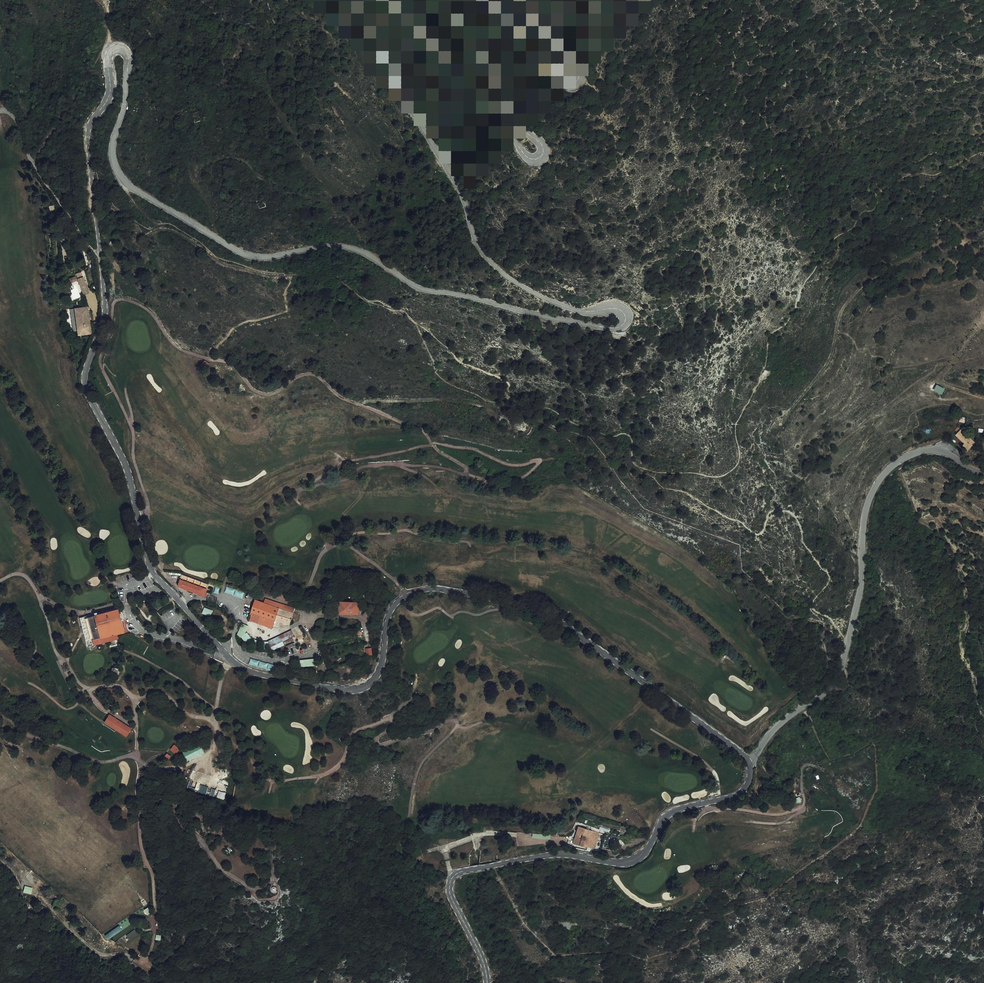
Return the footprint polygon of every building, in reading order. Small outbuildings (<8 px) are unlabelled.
[(203,109),(191,113),(194,122),(206,119),(203,109)] [(266,206),(264,197),(256,200),(258,209),(266,206)] [(77,278),(78,280),(82,294),(87,293),(82,276),(77,278)] [(80,328),(80,334),(90,332),(87,312),(85,312),(84,307),(75,308),(75,314),(74,314),(76,328),(80,328)] [(944,388),(936,384),(933,390),(941,394),(944,388)] [(967,450),(974,442),(960,429),(955,435),(964,443),(962,445),(967,450)] [(207,582),(180,574),(177,585),(204,593),(207,582)] [(294,595),(273,589),(272,594),(292,601),(294,595)] [(271,626),(274,619),(278,606),(254,598),(251,607),(249,612),(251,613),(249,618),(252,619),(255,611),(260,613),(257,621),(271,626)] [(352,614),(352,605),(352,602),(343,602),(342,608),(341,608),(341,613),(352,614)] [(278,606),(274,619),(288,624),(292,611),(278,606)] [(118,611),(116,609),(87,617),(81,619),(88,646),(108,641),(110,647),(115,646),(114,640),(117,639),(116,634),(124,632),(118,611)] [(255,611),(252,619),(257,621),(260,613),(255,611)] [(291,630),(269,641),(272,646),(294,635),(291,630)] [(246,632),(241,636),(247,643),(252,640),(246,632)] [(303,661),(300,661),(300,667),(319,666),(318,659),(304,659),(303,661)] [(131,729),(110,715),(105,723),(127,736),(131,729)] [(200,743),(182,751),(188,761),(205,753),(200,743)] [(180,749),(174,745),(171,750),(176,754),(180,749)] [(599,832),(579,826),(574,843),(594,849),(599,832)] [(108,932),(103,935),(106,939),(119,929),(118,926),(117,927),(112,929),(108,932)]
